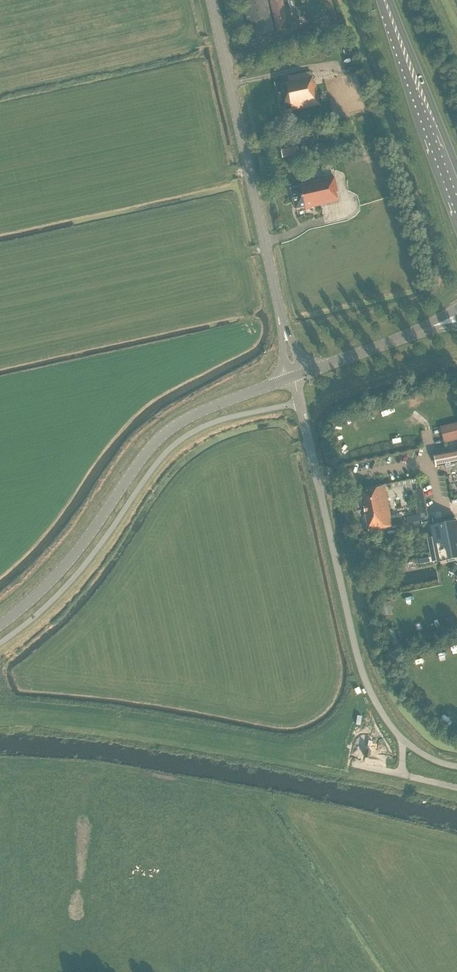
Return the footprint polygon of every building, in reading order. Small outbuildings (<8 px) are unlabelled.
[(251,36),(274,31),(267,0),(243,0),(251,36)] [(276,30),(288,28),(282,0),(270,0),(276,30)] [(317,96),(315,84),(315,83),(313,84),(311,72),(288,77),(288,80),(274,83),(281,113),(319,105),(317,96)] [(304,142),(318,139),(316,131),(295,134),(297,141),(279,145),(282,157),(298,154),(298,150),(306,148),(304,142)] [(338,192),(334,177),(300,185),(300,186),(290,189),(295,209),(305,207),(305,209),(312,208),(311,205),(315,204),(316,206),(338,201),(336,192),(338,192)] [(456,439),(456,423),(444,426),(448,442),(456,439)] [(456,463),(456,450),(433,455),(436,467),(456,463)] [(377,489),(377,488),(360,491),(368,531),(392,526),(385,487),(377,489)] [(411,520),(428,517),(423,488),(415,489),(419,513),(410,514),(411,520)] [(456,521),(431,526),(438,561),(456,558),(456,527),(456,521)] [(388,613),(393,610),(388,598),(383,601),(388,613)]
